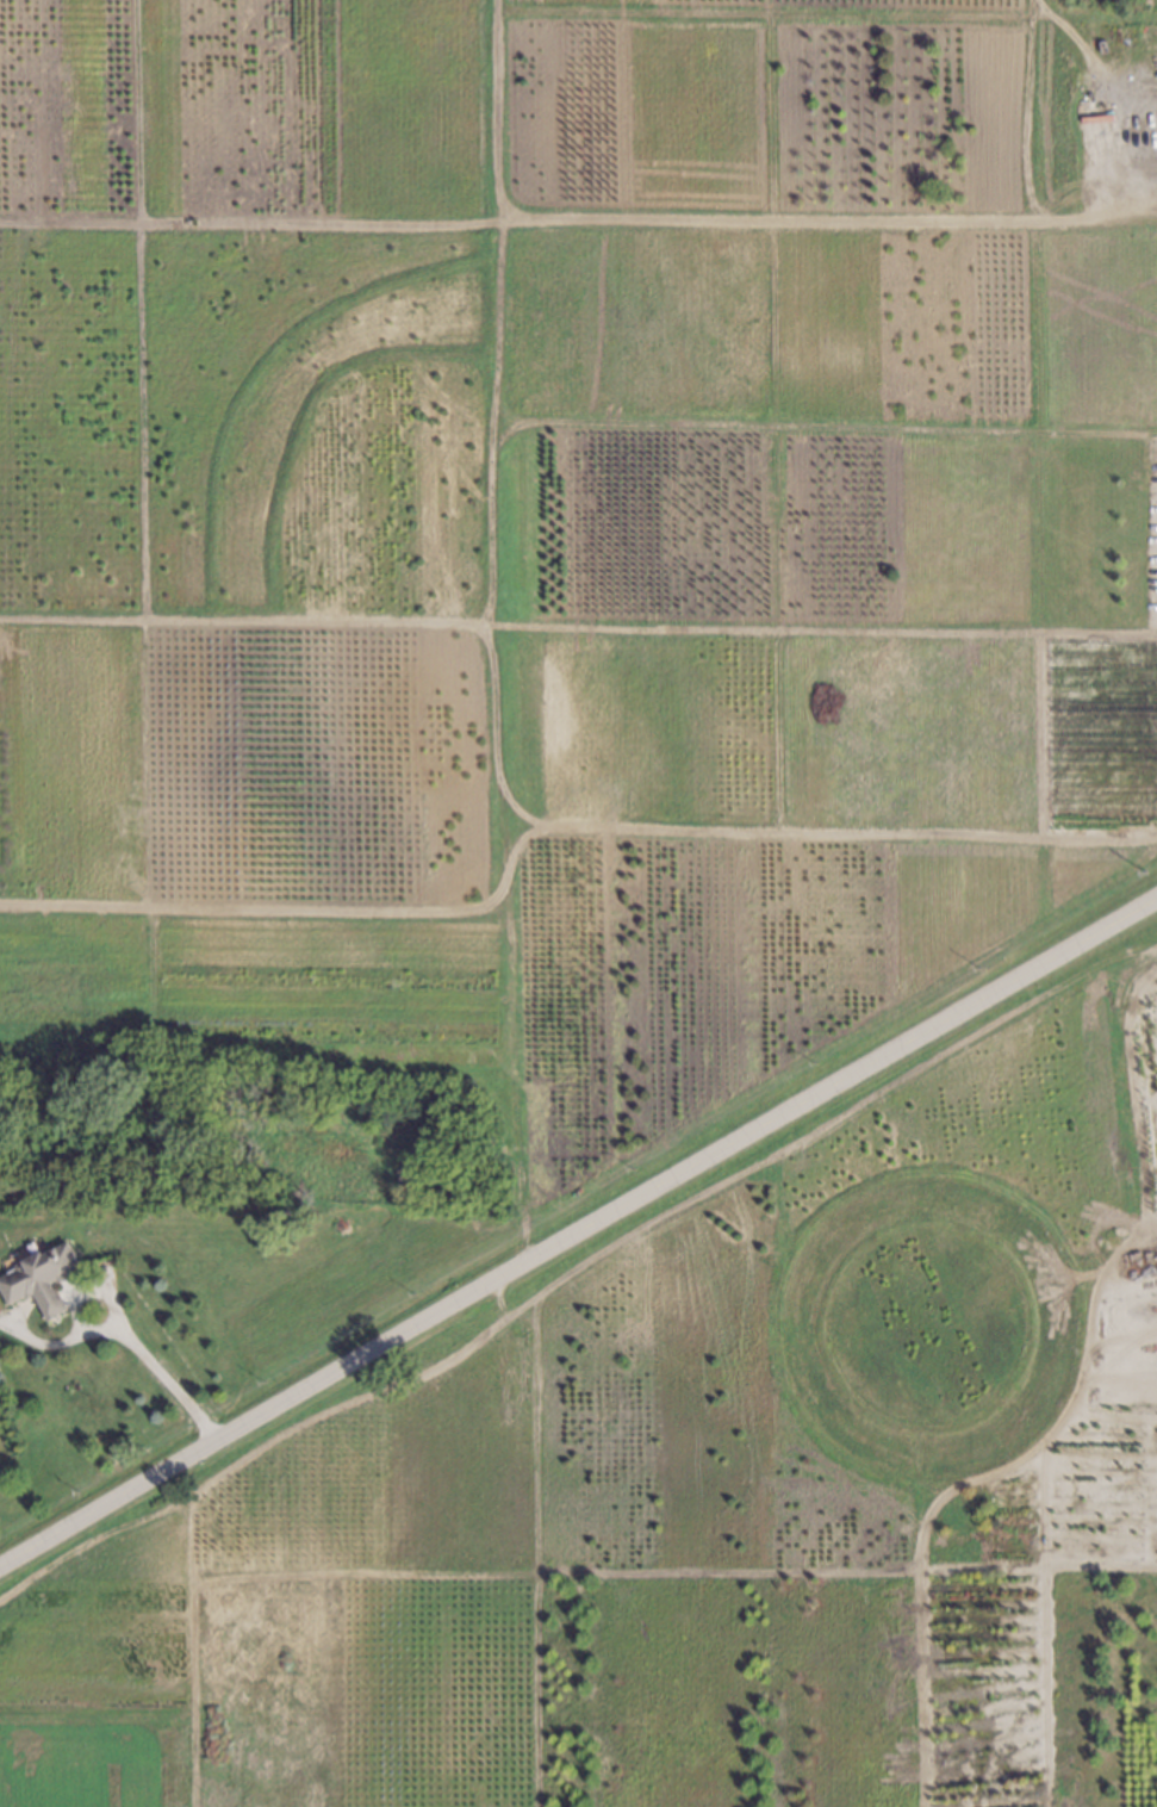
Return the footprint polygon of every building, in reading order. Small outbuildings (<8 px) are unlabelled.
[(5,1300),(0,1292),(0,1276),(20,1266),(19,1261),(38,1250),(39,1254),(63,1241),(76,1267),(49,1280),(63,1308),(44,1319),(29,1290),(5,1300)]
